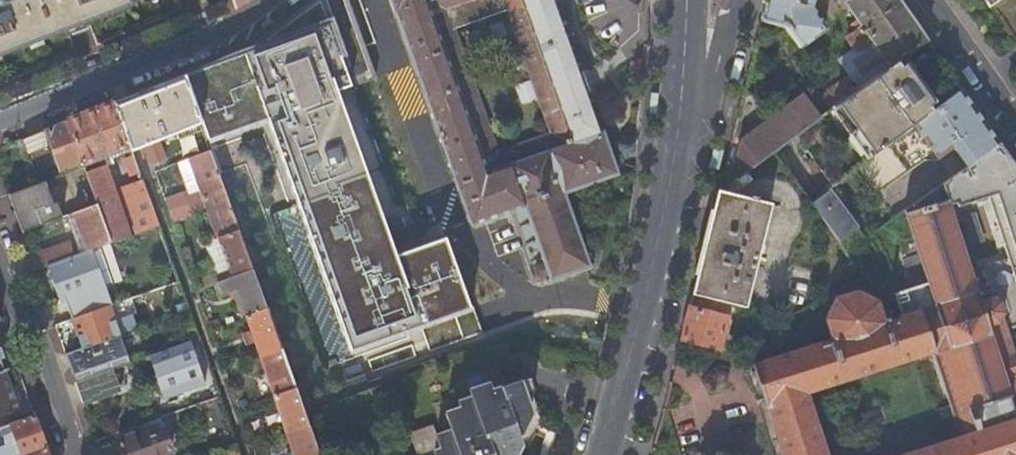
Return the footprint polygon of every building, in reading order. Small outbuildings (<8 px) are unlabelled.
[(3,6),(0,7),(0,59),(137,11),(136,5),(154,0),(19,0),(3,6)] [(183,76),(200,125),(205,138),(207,144),(268,125),(351,352),(471,310),(446,240),(396,258),(337,94),(376,81),(349,0),(318,0),(252,48),(183,76)] [(250,12),(260,0),(247,0),(250,12)] [(396,15),(397,14),(471,227),(516,211),(521,226),(519,227),(520,229),(522,229),(526,243),(525,244),(526,247),(528,246),(533,261),(530,262),(531,264),(533,263),(534,266),(533,267),(538,282),(548,278),(549,279),(545,280),(546,284),(550,283),(550,284),(554,283),(553,281),(586,269),(587,272),(590,271),(589,269),(593,268),(592,265),(588,266),(581,248),(585,246),(584,243),(581,244),(576,231),(579,229),(578,226),(575,227),(570,213),(573,212),(572,209),(569,210),(563,195),(617,176),(603,134),(600,135),(555,0),(390,0),(396,15)] [(761,22),(783,27),(800,50),(825,32),(809,10),(812,0),(767,0),(761,22)] [(897,64),(927,42),(928,41),(898,0),(841,0),(861,29),(846,40),(854,52),(838,64),(853,84),(848,87),(844,81),(820,99),(829,112),(897,64)] [(829,112),(818,120),(796,136),(833,186),(932,113),(924,102),(904,73),(897,64),(829,112)] [(200,125),(183,76),(148,90),(113,104),(128,147),(131,153),(145,148),(151,162),(158,160),(161,164),(165,162),(157,142),(200,125)] [(810,203),(846,253),(904,212),(942,184),(999,144),(982,119),(962,91),(932,113),(833,186),(810,203)] [(739,177),(746,172),(774,152),(796,136),(818,120),(803,98),(743,141),(735,171),(739,177)] [(128,147),(113,104),(93,112),(67,123),(82,164),(128,147)] [(73,168),(82,164),(67,123),(21,141),(37,186),(45,183),(74,173),(73,168)] [(304,416),(207,144),(205,138),(196,141),(199,147),(191,149),(194,157),(188,159),(200,193),(187,198),(186,194),(164,201),(172,223),(194,216),(192,212),(205,208),(228,273),(218,276),(217,274),(213,276),(221,297),(235,292),(250,332),(253,343),(291,453),(291,454),(317,454),(304,416)] [(999,144),(942,184),(949,205),(956,203),(957,207),(988,197),(1008,261),(978,271),(971,273),(1011,399),(968,412),(927,284),(895,294),(902,317),(885,322),(879,303),(859,292),(858,292),(856,293),(856,291),(837,297),(838,299),(835,300),(825,320),(832,340),(753,365),(782,454),(827,454),(808,394),(924,357),(950,440),(904,454),(1015,454),(1015,360),(1006,330),(1015,327),(1015,168),(999,144)] [(120,241),(126,238),(101,169),(85,173),(87,178),(97,207),(111,244),(120,241)] [(726,304),(745,309),(771,206),(758,203),(759,200),(757,200),(757,199),(753,198),(752,201),(751,201),(724,195),(742,189),(753,181),(746,172),(739,177),(718,192),(705,244),(693,295),(702,298),(726,304)] [(136,235),(157,228),(141,182),(121,189),(136,235)] [(37,186),(8,196),(11,205),(16,217),(21,234),(62,219),(59,211),(59,210),(58,209),(58,208),(57,208),(56,207),(55,207),(54,207),(53,207),(45,183),(37,186)] [(1011,399),(971,273),(949,205),(942,184),(904,212),(927,284),(968,412),(1011,399)] [(105,245),(111,244),(97,207),(74,215),(87,252),(92,250),(105,245)] [(87,252),(74,215),(69,217),(82,254),(87,252)] [(169,287),(177,283),(157,228),(136,235),(147,266),(141,268),(144,277),(151,276),(156,291),(169,287)] [(127,262),(120,241),(111,244),(105,245),(113,267),(127,262)] [(97,265),(92,250),(87,252),(82,254),(73,257),(47,266),(61,303),(110,285),(102,264),(97,265)] [(43,255),(31,260),(35,270),(47,266),(73,257),(71,252),(66,253),(65,251),(62,253),(59,251),(44,256),(43,255)] [(179,315),(187,312),(177,283),(169,287),(179,315)] [(726,304),(702,298),(699,311),(690,308),(689,311),(682,341),(718,350),(727,318),(723,317),(726,304)] [(82,350),(120,336),(109,308),(72,321),(82,350)] [(131,316),(115,322),(120,336),(136,330),(131,316)] [(253,343),(250,332),(243,335),(247,346),(253,343)] [(130,364),(120,336),(82,350),(91,378),(111,371),(130,364)] [(203,386),(188,343),(150,356),(165,400),(203,386)] [(679,344),(676,354),(689,357),(692,348),(679,344)] [(554,436),(534,430),(531,431),(505,347),(505,345),(457,358),(370,390),(385,434),(392,454),(515,454),(519,448),(527,451),(534,438),(543,441),(538,454),(548,454),(554,436)] [(75,384),(82,403),(113,392),(108,378),(113,377),(111,371),(91,378),(75,384)] [(0,376),(0,418),(18,412),(13,397),(11,390),(5,375),(0,376)] [(8,426),(15,445),(7,447),(10,454),(32,454),(46,450),(34,417),(8,426)] [(160,419),(137,427),(139,433),(118,441),(123,454),(162,454),(171,452),(160,419)] [(235,446),(221,451),(222,454),(238,454),(235,446)]
